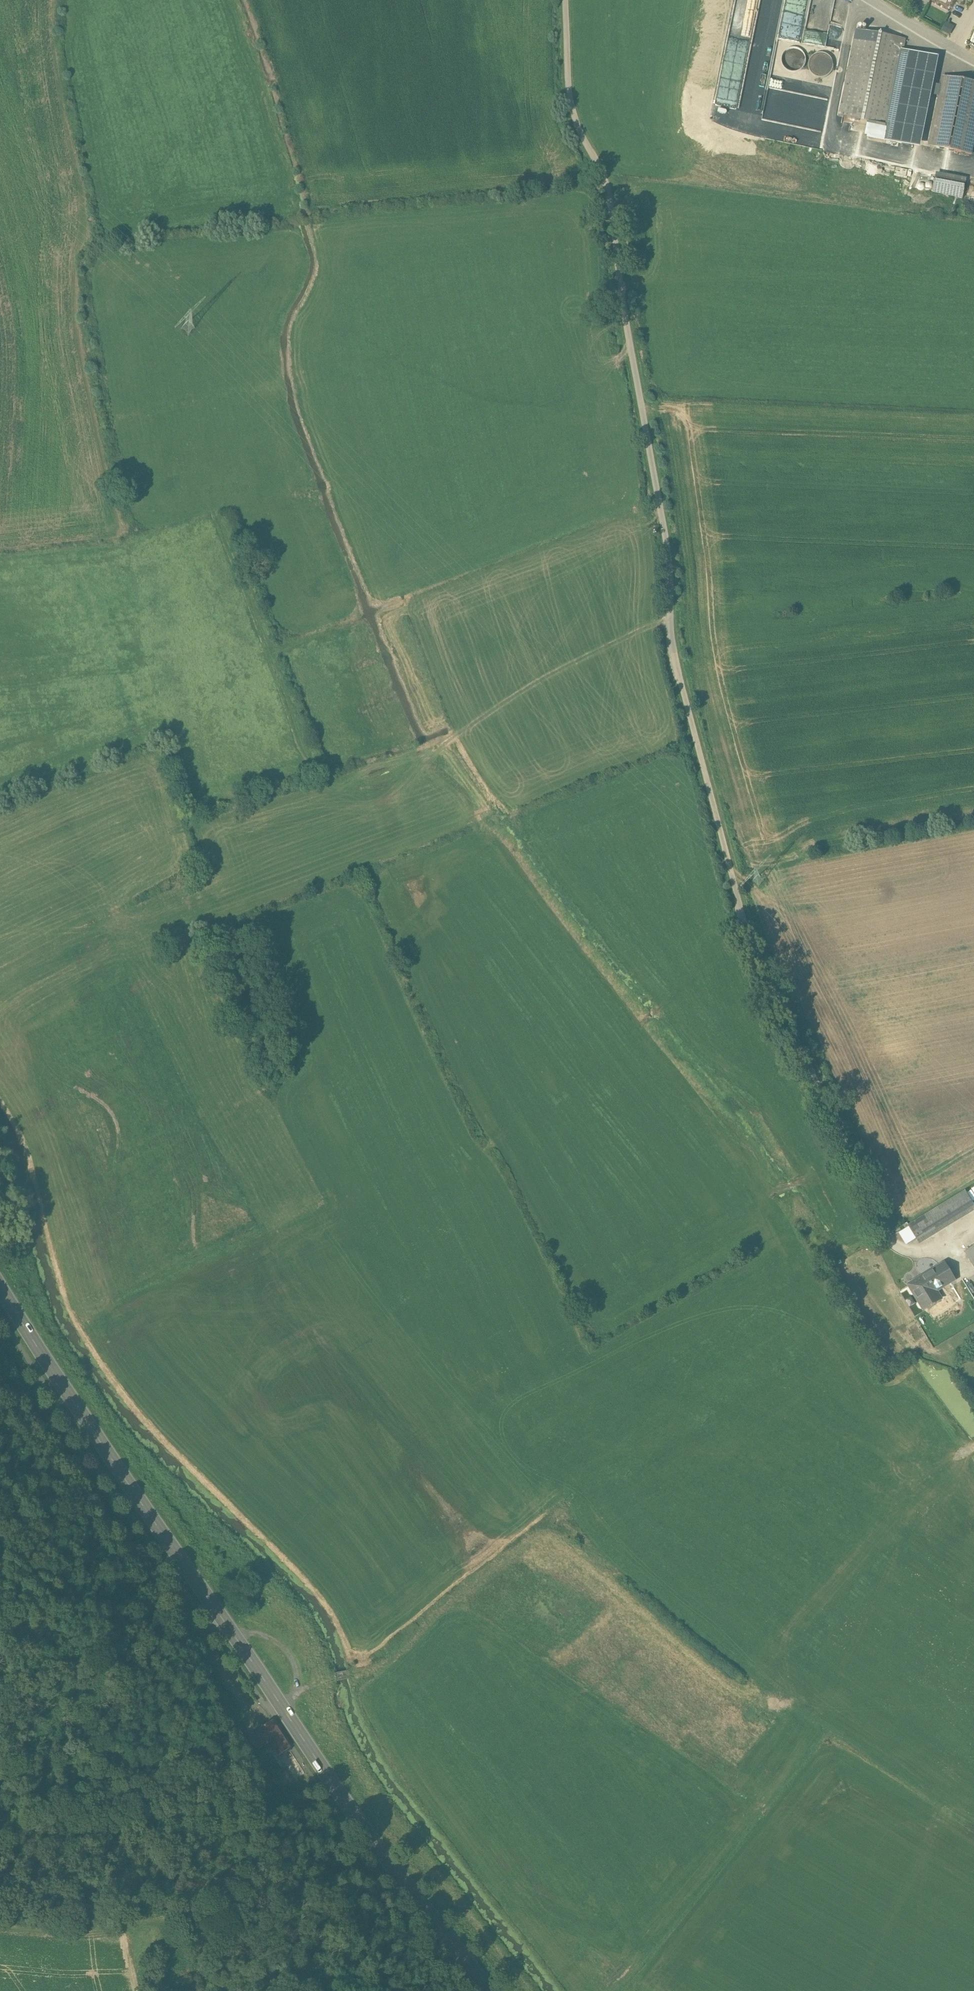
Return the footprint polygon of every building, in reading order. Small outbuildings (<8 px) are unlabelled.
[(947,21),(942,30),(951,35),(956,26),(947,21)] [(839,116),(872,123),(888,126),(903,52),(906,39),(856,29),(839,116)] [(798,49),(789,49),(783,55),(782,63),(786,70),(794,73),(802,69),(806,62),(804,54),(798,49)] [(938,59),(903,52),(888,126),(885,140),(921,147),(938,59)] [(825,54),(817,54),(810,60),(809,68),(814,75),(822,78),(830,74),(834,67),(832,59),(825,54)] [(943,77),(929,146),(972,155),(973,142),(973,83),(943,77)] [(798,110),(804,89),(795,87),(792,101),(787,100),(785,107),(798,110)] [(885,140),(888,126),(872,123),(870,137),(885,140)] [(888,162),(873,159),(870,174),(885,177),(888,162)] [(907,178),(909,164),(892,162),(891,176),(907,178)] [(936,173),(924,170),(920,186),(933,189),(936,173)] [(966,182),(936,176),(933,193),(963,199),(966,182)] [(966,1191),(909,1226),(917,1239),(936,1227),(973,1204),(966,1191)] [(966,1251),(973,1265),(973,1246),(966,1251)] [(945,1263),(942,1266),(947,1273),(950,1271),(945,1263)] [(942,1266),(910,1285),(925,1310),(941,1299),(936,1291),(955,1280),(950,1271),(947,1273),(942,1266)]
